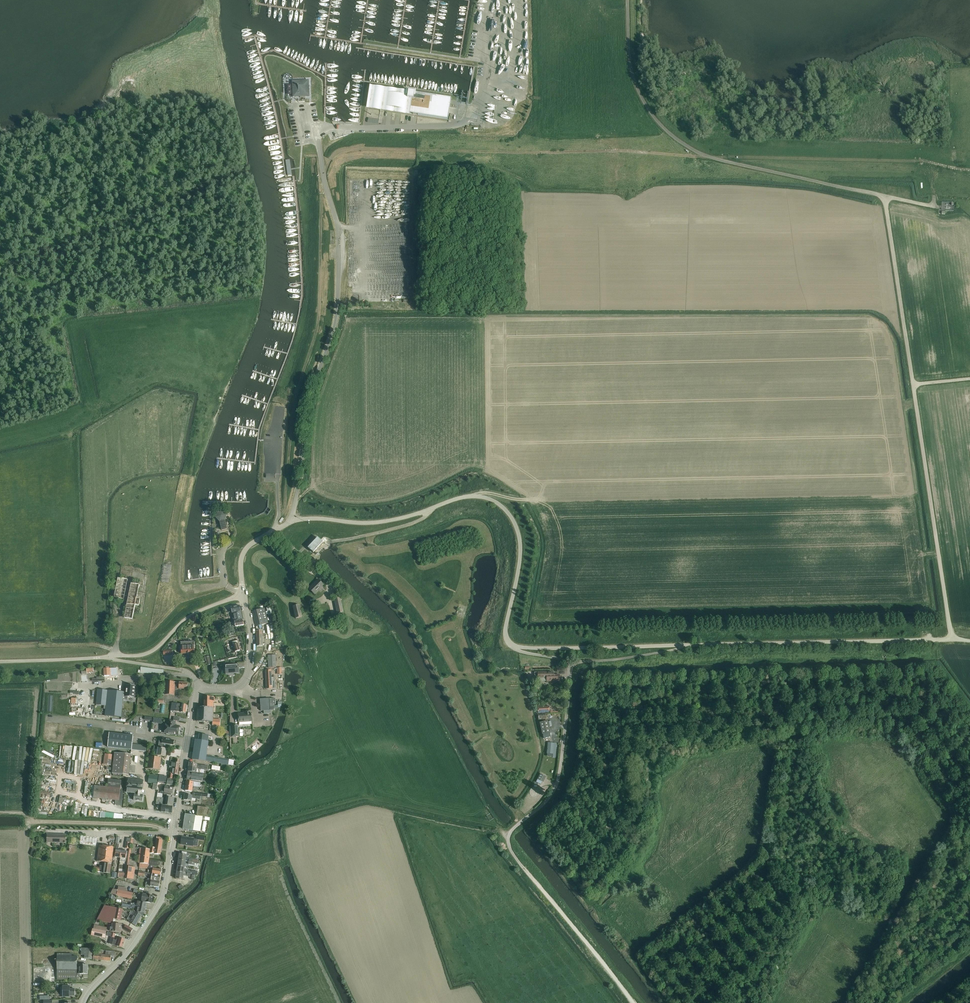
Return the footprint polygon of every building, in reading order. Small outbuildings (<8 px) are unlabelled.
[(293,97),(309,96),(308,91),(308,83),(305,81),(295,81),(293,84),(293,92),(293,97)] [(407,92),(407,96),(370,91),(369,96),(368,96),(367,101),(368,101),(367,106),(447,117),(449,99),(407,92)] [(222,530),(227,529),(224,520),(226,515),(222,512),(218,513),(216,518),(220,521),(222,530)] [(313,553),(323,542),(317,537),(308,548),(313,553)] [(123,599),(127,579),(118,577),(114,597),(123,599)] [(314,594),(323,585),(318,579),(309,589),(314,594)] [(139,605),(140,599),(136,598),(139,585),(131,583),(125,613),(124,617),(132,619),(133,614),(135,605),(139,605)] [(337,614),(343,613),(340,598),(334,599),(337,614)] [(243,620),(239,605),(231,607),(233,620),(236,619),(236,621),(243,620)] [(295,619),(302,618),(299,605),(292,606),(295,619)] [(256,626),(262,625),(268,623),(264,608),(257,610),(252,612),(256,626)] [(262,635),(262,631),(256,631),(257,646),(264,646),(264,639),(263,639),(262,638),(265,637),(265,635),(262,635)] [(238,643),(237,640),(232,642),(233,645),(230,646),(232,652),(235,651),(235,652),(240,650),(238,643)] [(194,653),(194,642),(181,642),(181,646),(180,647),(180,651),(181,651),(181,654),(194,653)] [(268,668),(276,667),(275,655),(268,655),(268,668)] [(226,674),(230,674),(230,673),(238,672),(238,664),(225,665),(226,674)] [(104,676),(118,675),(117,668),(104,668),(104,676)] [(271,677),(271,670),(265,670),(266,689),(272,689),(275,689),(275,677),(271,677)] [(552,675),(552,672),(535,672),(535,681),(546,681),(559,681),(559,675),(552,675)] [(179,682),(175,682),(165,681),(165,688),(161,688),(161,694),(164,694),(174,695),(175,685),(179,685),(179,689),(187,689),(187,683),(179,682)] [(134,697),(135,686),(126,685),(125,692),(123,692),(122,699),(127,700),(127,697),(134,697)] [(97,694),(96,705),(104,706),(103,709),(105,709),(105,716),(120,717),(121,714),(121,711),(122,699),(123,692),(97,689),(97,694)] [(197,707),(196,721),(201,721),(212,722),(213,719),(213,702),(214,702),(214,697),(204,697),(204,708),(202,708),(197,707)] [(266,708),(265,698),(260,699),(260,711),(264,710),(264,713),(270,713),(270,710),(274,710),(274,708),(266,708)] [(266,708),(274,708),(274,706),(275,706),(274,703),(276,703),(275,698),(269,698),(265,698),(266,708)] [(185,713),(186,705),(172,703),(171,711),(178,712),(185,713)] [(251,713),(251,711),(244,712),(244,713),(238,714),(238,719),(239,722),(252,721),(252,713),(251,713)] [(178,735),(179,726),(175,726),(175,722),(168,721),(166,733),(178,735)] [(543,739),(546,738),(551,737),(547,721),(539,722),(543,739)] [(146,751),(146,745),(132,744),(133,735),(109,733),(108,747),(146,751)] [(160,738),(159,739),(158,746),(170,748),(171,745),(173,745),(174,740),(162,738),(160,738)] [(210,742),(207,742),(198,740),(195,740),(192,759),(205,762),(205,761),(206,755),(208,744),(210,745),(210,742)] [(547,753),(553,754),(552,757),(555,757),(556,744),(553,743),(548,743),(547,753)] [(71,758),(72,746),(65,745),(63,757),(71,758)] [(154,746),(153,749),(158,750),(157,755),(166,756),(166,749),(159,748),(159,746),(154,746)] [(128,775),(130,755),(114,753),(112,773),(128,775)] [(111,765),(112,755),(105,754),(103,764),(111,765)] [(206,755),(205,761),(233,765),(234,760),(214,757),(214,756),(206,755)] [(160,770),(161,758),(149,757),(147,769),(160,770)] [(179,763),(179,762),(179,760),(176,759),(175,762),(170,762),(169,768),(170,768),(178,769),(179,763)] [(177,775),(178,769),(170,768),(170,774),(169,778),(172,779),(173,774),(177,775)] [(187,776),(186,781),(193,782),(200,783),(202,783),(206,783),(206,781),(203,780),(203,779),(204,774),(200,773),(188,772),(187,776)] [(149,775),(148,783),(157,784),(158,776),(149,775)] [(93,795),(93,798),(102,799),(103,799),(109,800),(115,800),(115,805),(122,805),(123,791),(120,791),(121,781),(108,779),(107,787),(94,786),(94,788),(93,795)] [(142,794),(143,780),(128,779),(127,792),(136,793),(136,794),(134,794),(134,800),(142,801),(143,795),(139,794),(139,793),(142,794)] [(186,781),(185,791),(192,792),(193,786),(199,787),(200,783),(193,782),(186,781)] [(173,787),(165,786),(165,787),(163,786),(162,792),(160,791),(159,793),(162,794),(166,794),(167,794),(171,795),(171,793),(172,794),(173,787)] [(173,806),(174,798),(170,797),(171,795),(167,794),(165,805),(173,806)] [(173,806),(165,805),(162,804),(161,812),(172,813),(173,806)] [(211,817),(211,811),(208,810),(209,808),(198,807),(197,816),(208,817),(208,816),(211,817)] [(193,830),(194,820),(195,815),(185,814),(183,829),(193,830)] [(65,843),(65,840),(65,835),(47,834),(47,839),(47,842),(65,843)] [(181,844),(193,846),(194,838),(182,837),(181,844)] [(160,854),(162,841),(159,840),(158,842),(156,841),(155,848),(150,847),(150,849),(142,848),(141,853),(139,867),(139,868),(148,869),(149,864),(148,864),(150,853),(155,854),(160,854)] [(112,863),(114,847),(99,845),(97,861),(112,863)] [(131,850),(131,847),(129,847),(129,848),(128,848),(126,866),(125,872),(125,878),(124,878),(133,880),(135,867),(129,867),(130,854),(131,854),(131,850)] [(158,866),(159,861),(149,860),(149,864),(148,869),(152,869),(152,873),(161,874),(162,869),(153,868),(153,865),(158,866)] [(109,874),(111,864),(105,863),(104,866),(100,865),(99,867),(94,867),(93,870),(99,871),(99,870),(103,871),(103,873),(109,874)] [(152,873),(145,872),(139,871),(138,875),(144,876),(144,875),(150,876),(150,878),(151,878),(151,879),(150,879),(150,880),(160,881),(161,874),(152,873)] [(177,872),(176,879),(183,880),(184,875),(186,876),(186,873),(177,872)] [(160,881),(150,880),(150,879),(147,879),(147,880),(146,883),(147,883),(147,882),(150,882),(150,886),(159,887),(160,881)] [(118,890),(113,889),(110,895),(115,896),(116,896),(131,899),(133,893),(118,890)] [(143,894),(141,901),(151,903),(152,895),(143,894)] [(144,913),(145,908),(133,906),(133,905),(130,905),(122,903),(121,907),(130,908),(132,909),(133,908),(137,909),(137,911),(138,911),(137,913),(142,916),(144,913)] [(120,920),(122,909),(104,906),(96,920),(112,923),(112,924),(113,924),(113,923),(114,919),(120,920)] [(137,913),(135,912),(129,922),(136,926),(142,916),(137,913)] [(122,924),(113,923),(113,924),(112,924),(112,927),(110,926),(109,931),(121,932),(122,929),(123,929),(131,933),(133,929),(126,925),(122,925),(122,924)] [(107,932),(92,929),(91,935),(105,938),(107,932)] [(112,933),(107,932),(106,936),(111,937),(109,944),(122,948),(125,939),(119,937),(119,940),(116,939),(116,940),(114,939),(114,938),(115,934),(112,933)] [(92,959),(93,949),(81,948),(81,955),(84,955),(84,958),(92,959)] [(102,954),(102,950),(100,950),(100,951),(96,951),(96,953),(94,953),(93,959),(101,960),(102,954)] [(114,956),(115,951),(106,950),(105,955),(102,954),(101,960),(110,961),(111,955),(114,956)] [(79,967),(77,967),(77,957),(72,957),(72,954),(57,954),(57,980),(77,980),(77,970),(79,970),(79,977),(82,977),(82,979),(83,979),(83,978),(87,978),(87,965),(79,965),(79,967)] [(70,985),(62,985),(63,996),(70,996),(70,995),(75,995),(75,988),(70,988),(70,985)]
